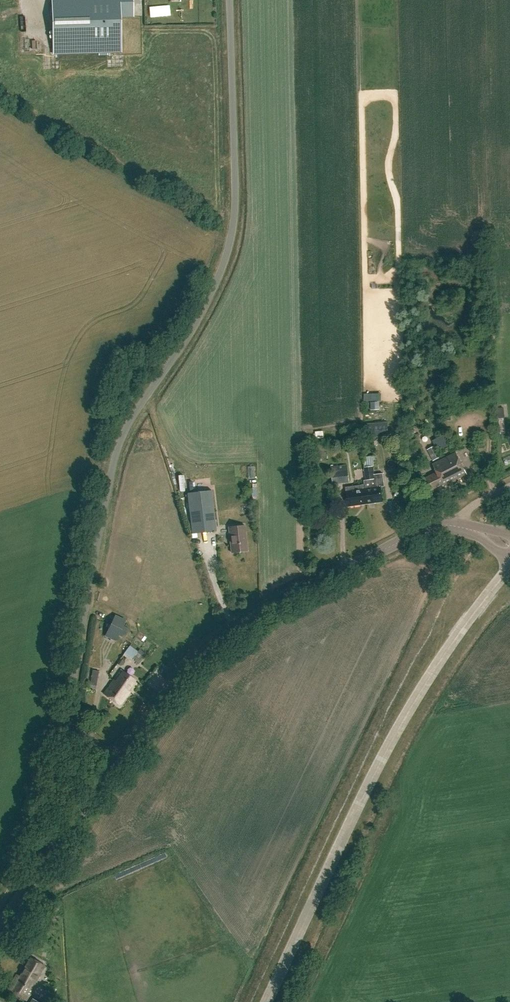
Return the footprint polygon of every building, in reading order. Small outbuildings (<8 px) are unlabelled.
[(53,55),(98,53),(98,56),(107,55),(107,53),(122,53),(121,17),(134,17),(133,0),(51,0),(53,55)] [(388,436),(387,422),(368,424),(369,438),(388,436)] [(325,439),(325,431),(317,431),(317,439),(325,439)] [(468,476),(456,454),(433,465),(437,474),(424,480),(430,493),(443,487),(444,488),(468,476)] [(364,482),(364,486),(366,505),(382,503),(380,489),(384,488),(382,475),(373,476),(372,461),(363,462),(366,481),(364,482)] [(349,482),(347,465),(330,467),(333,484),(349,482)] [(348,507),(366,505),(364,486),(345,488),(345,492),(346,492),(348,507)] [(216,531),(211,492),(187,495),(191,534),(216,531)] [(247,552),(244,525),(228,526),(231,554),(247,552)] [(126,620),(114,614),(104,635),(115,641),(118,635),(123,637),(128,628),(123,625),(126,620)] [(130,645),(124,653),(132,659),(137,651),(130,645)] [(112,680),(127,690),(135,679),(120,669),(112,680)] [(112,680),(103,693),(121,705),(130,692),(127,690),(112,680)] [(44,971),(46,966),(32,958),(29,963),(20,978),(17,976),(8,991),(26,1001),(27,1001),(36,987),(35,986),(44,971)]
